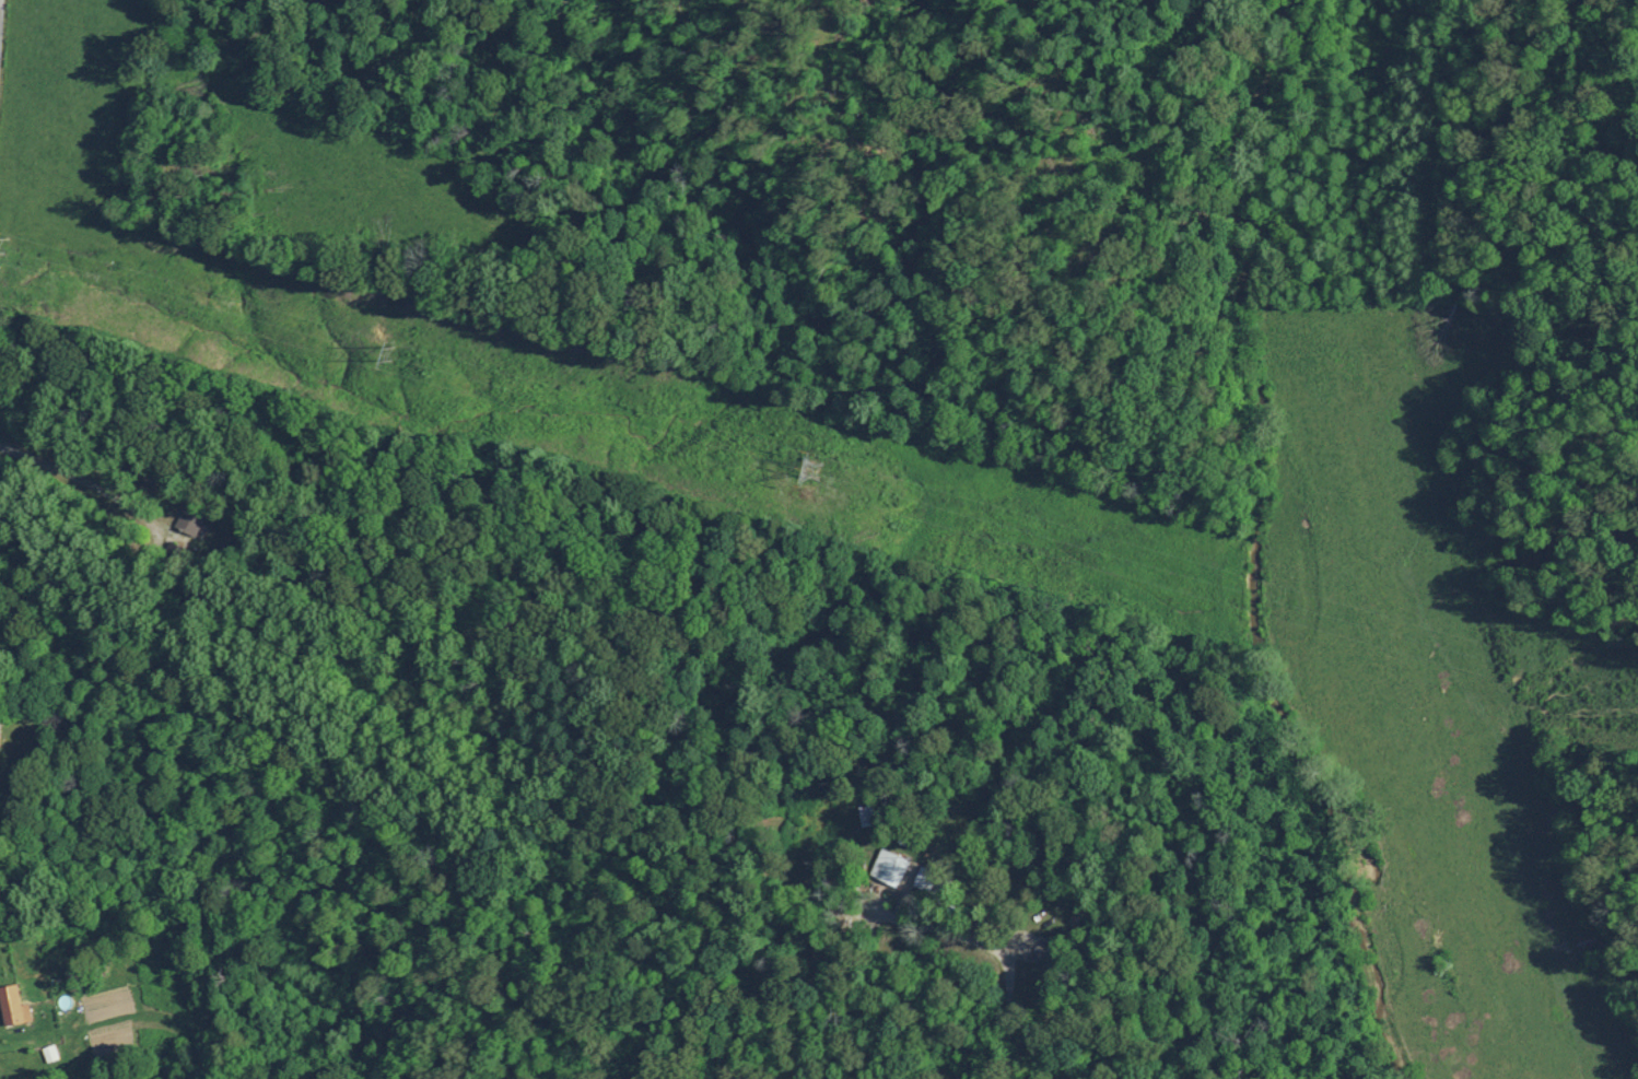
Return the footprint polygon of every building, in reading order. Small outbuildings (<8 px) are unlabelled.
[(196,536),(207,514),(187,503),(175,525),(196,536)] [(900,886),(909,858),(880,848),(871,876),(900,886)] [(32,1021),(30,1002),(21,1003),(19,983),(0,985),(0,1000),(4,1025),(32,1021)] [(59,1058),(55,1044),(43,1047),(46,1061),(59,1058)]
